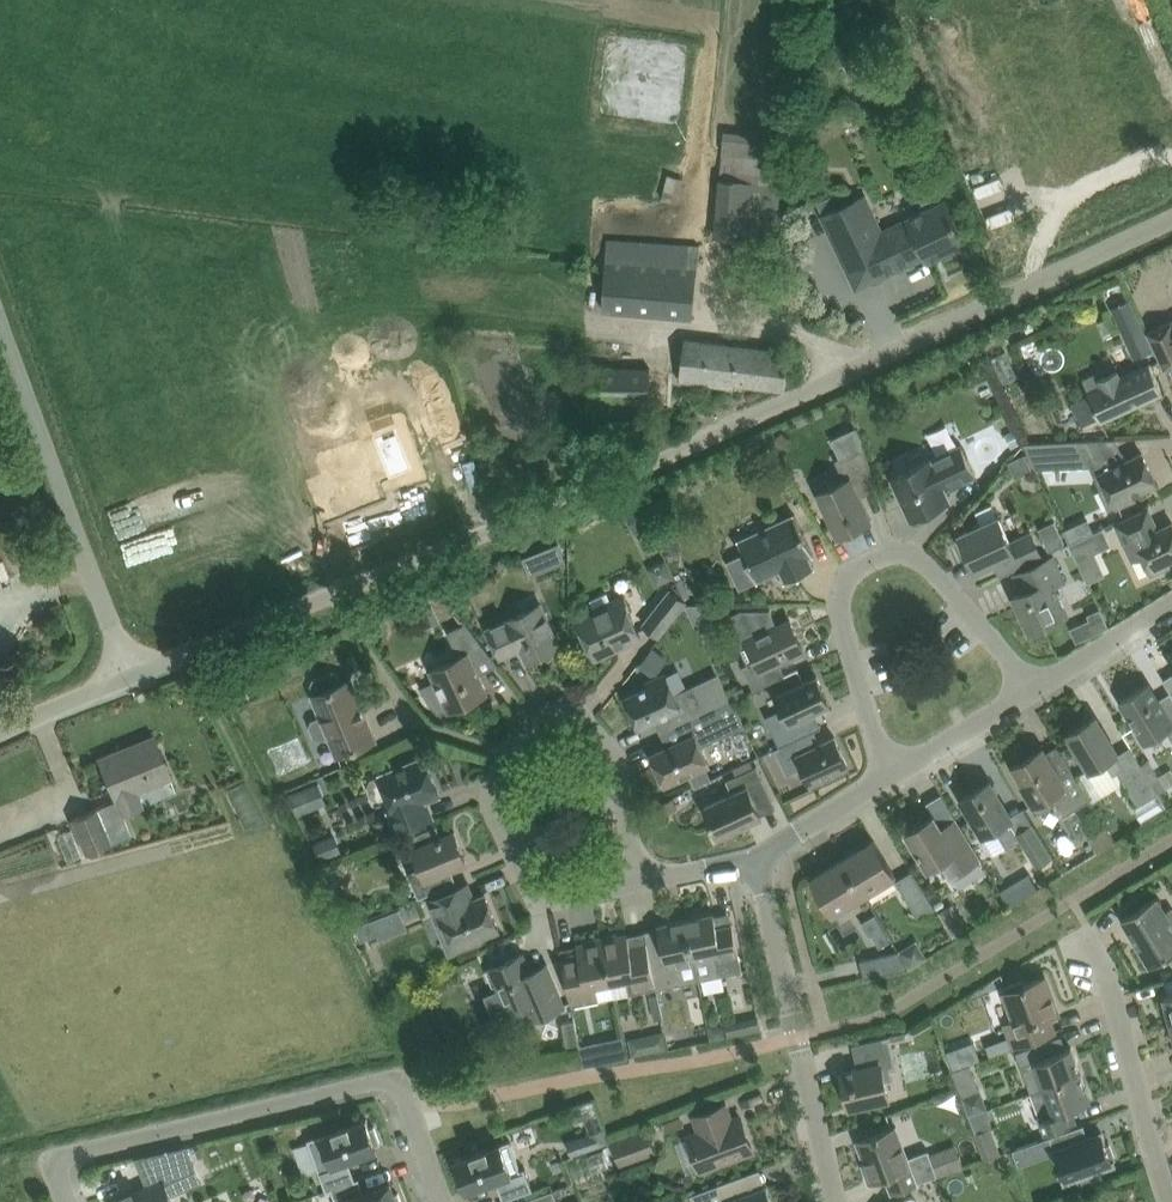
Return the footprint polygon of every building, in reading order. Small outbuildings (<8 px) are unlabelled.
[(852,3),(836,9),(841,21),(857,14),(852,3)] [(775,240),(783,158),(756,155),(758,133),(724,130),(715,234),(775,240)] [(826,156),(801,154),(800,177),(824,179),(826,156)] [(683,179),(668,173),(661,198),(677,203),(683,179)] [(818,201),(824,214),(822,215),(856,288),(925,256),(928,260),(965,243),(945,199),(942,200),(938,191),(932,187),(923,190),(920,198),(925,209),(907,217),(907,218),(882,230),(865,194),(847,203),(841,190),(818,201)] [(693,316),(695,292),(699,245),(609,237),(603,309),(693,316)] [(769,294),(771,265),(743,262),(741,292),(769,294)] [(1130,297),(1111,306),(1127,342),(1147,333),(1130,297)] [(1106,318),(1098,321),(1103,333),(1112,329),(1106,318)] [(1147,331),(1164,368),(1171,364),(1171,319),(1147,331)] [(734,382),(785,389),(790,350),(685,337),(679,380),(733,387),(734,382)] [(994,356),(1005,380),(1017,375),(1006,351),(994,356)] [(983,353),(971,359),(976,370),(988,364),(983,353)] [(1082,377),(1088,390),(1090,394),(1073,401),(1082,423),(1099,415),(1101,420),(1163,391),(1153,369),(1152,366),(1150,362),(1121,375),(1118,369),(1098,378),(1096,371),(1082,377)] [(624,401),(649,401),(650,367),(591,366),(590,415),(624,416),(624,401)] [(347,464),(318,475),(326,498),(342,492),(342,493),(345,492),(350,504),(399,486),(391,465),(400,462),(402,468),(424,460),(408,418),(386,426),(388,430),(373,436),(372,434),(340,446),(347,464)] [(830,438),(839,457),(835,458),(845,479),(818,492),(838,535),(871,519),(859,493),(877,485),(863,445),(857,425),(830,438)] [(1014,428),(1004,433),(1011,447),(1021,441),(1014,428)] [(780,431),(771,441),(781,450),(790,440),(780,431)] [(1088,439),(1025,442),(1035,467),(1089,464),(1101,488),(1107,485),(1117,506),(1135,497),(1133,493),(1156,482),(1142,452),(1126,459),(1116,437),(1092,438),(1088,439)] [(891,475),(900,493),(901,497),(911,518),(951,500),(945,488),(975,474),(965,452),(964,449),(961,444),(931,458),(930,457),(891,475)] [(636,493),(623,498),(629,511),(642,505),(636,493)] [(1121,534),(1122,537),(1133,558),(1142,554),(1151,573),(1169,565),(1167,561),(1171,558),(1171,521),(1158,528),(1148,506),(1115,521),(1121,534)] [(642,508),(627,515),(634,529),(649,522),(642,508)] [(740,588),(780,569),(786,581),(814,568),(808,556),(813,553),(795,513),(738,540),(743,552),(727,560),(740,588)] [(1010,570),(1032,561),(1042,556),(1030,530),(1009,540),(998,516),(959,534),(975,569),(1004,556),(1010,570)] [(1070,541),(1084,535),(1081,528),(1073,524),(1064,528),(1070,541)] [(1094,531),(1070,542),(1088,582),(1104,574),(1094,552),(1110,545),(1102,527),(1094,531)] [(557,541),(540,548),(547,566),(565,559),(557,541)] [(1040,561),(1036,563),(1015,573),(1023,591),(1013,595),(1030,630),(1042,624),(1067,613),(1054,585),(1064,580),(1054,558),(1054,557),(1053,555),(1040,561)] [(666,587),(680,581),(673,565),(659,571),(666,587)] [(644,621),(661,634),(686,601),(669,588),(644,621)] [(594,610),(577,618),(578,620),(585,636),(595,658),(641,636),(631,614),(624,598),(622,593),(610,598),(607,591),(589,599),(594,610)] [(416,602),(423,618),(439,611),(432,595),(416,602)] [(488,627),(491,634),(501,655),(521,647),(527,659),(559,644),(550,623),(541,603),(488,627)] [(688,603),(685,604),(696,626),(707,621),(710,614),(704,603),(688,603)] [(438,710),(447,706),(449,709),(488,691),(475,663),(492,655),(455,607),(452,610),(462,624),(447,630),(459,656),(430,669),(435,680),(421,686),(438,710)] [(769,609),(745,609),(741,609),(728,615),(741,642),(747,640),(750,646),(756,659),(743,665),(754,689),(761,685),(763,685),(785,674),(779,661),(804,649),(790,618),(777,625),(769,609)] [(1100,609),(1088,614),(1090,619),(1096,632),(1108,627),(1100,609)] [(651,647),(638,663),(651,674),(664,658),(651,647)] [(310,725),(314,734),(320,739),(330,735),(338,754),(376,738),(351,678),(341,682),(338,673),(333,670),(314,678),(312,683),(316,693),(313,694),(322,715),(312,719),(310,725)] [(673,727),(679,724),(730,700),(717,673),(675,693),(665,672),(646,681),(649,685),(625,696),(639,727),(667,714),(673,726),(673,727)] [(780,745),(805,733),(813,730),(807,718),(806,717),(808,712),(830,702),(817,675),(795,686),(777,694),(783,708),(766,716),(780,745)] [(1133,721),(1135,725),(1145,742),(1166,729),(1171,739),(1171,704),(1165,709),(1149,683),(1120,700),(1133,721)] [(666,783),(688,773),(697,768),(709,763),(701,745),(735,730),(739,737),(748,732),(745,725),(733,699),(730,700),(679,724),(685,737),(652,753),(666,783)] [(1118,752),(1110,740),(1108,736),(1096,716),(1067,733),(1079,754),(1082,757),(1089,770),(1105,760),(1113,774),(1126,766),(1118,753),(1118,752)] [(811,746),(805,733),(780,745),(775,748),(776,750),(777,752),(787,774),(804,766),(811,783),(849,765),(835,735),(811,746)] [(96,807),(72,817),(87,853),(110,843),(130,835),(122,815),(143,806),(137,790),(170,776),(162,757),(153,735),(152,736),(122,748),(98,758),(107,780),(115,799),(96,807)] [(1090,799),(1085,790),(1082,786),(1070,765),(1058,773),(1042,748),(1014,765),(1024,782),(1022,784),(1030,798),(1034,804),(1051,793),(1064,814),(1090,799)] [(382,798),(389,795),(396,813),(391,816),(397,831),(411,825),(433,817),(426,800),(440,794),(426,756),(403,765),(380,774),(372,777),(370,779),(368,784),(369,788),(373,792),(376,796),(379,798),(382,798)] [(733,792),(726,795),(704,805),(719,835),(762,815),(758,806),(773,800),(762,778),(761,775),(757,765),(754,766),(750,758),(733,766),(737,774),(727,778),(733,792)] [(1149,759),(1142,764),(1159,791),(1165,787),(1149,759)] [(1142,764),(1141,763),(1121,775),(1138,804),(1159,791),(1142,764)] [(990,780),(961,798),(973,818),(976,822),(983,834),(993,850),(1005,842),(1007,846),(1020,838),(1036,865),(1052,855),(1032,822),(1024,809),(1012,817),(1005,805),(1002,801),(990,780)] [(309,788),(297,793),(305,813),(317,808),(309,788)] [(671,796),(657,803),(662,813),(675,807),(671,796)] [(980,858),(970,841),(968,838),(955,818),(942,826),(934,814),(906,831),(918,852),(921,856),(928,868),(940,860),(951,877),(980,858)] [(411,835),(416,846),(414,847),(422,866),(408,871),(419,897),(457,881),(451,868),(467,861),(455,830),(441,836),(437,825),(411,835)] [(336,834),(315,842),(322,859),(342,850),(336,834)] [(843,858),(864,892),(895,874),(886,860),(874,839),(843,858)] [(834,911),(854,899),(864,892),(843,858),(813,877),(834,911)] [(918,916),(934,906),(912,869),(896,879),(918,916)] [(1029,871),(1001,889),(1009,903),(1038,885),(1029,871)] [(462,886),(469,884),(468,883),(446,892),(428,898),(437,920),(444,918),(456,950),(459,949),(481,940),(480,937),(500,929),(485,893),(468,900),(462,886)] [(1122,917),(1150,964),(1167,954),(1171,962),(1171,906),(1165,910),(1156,895),(1122,917)] [(714,912),(686,918),(694,957),(699,979),(743,969),(733,923),(717,926),(714,912)] [(958,915),(945,923),(952,935),(965,927),(958,915)] [(647,940),(656,987),(699,979),(694,957),(686,918),(658,924),(660,937),(647,940)] [(372,919),(356,926),(361,940),(377,934),(372,919)] [(884,927),(872,934),(879,946),(891,939),(884,927)] [(618,932),(602,936),(611,981),(612,980),(615,996),(629,993),(656,987),(647,940),(630,944),(628,933),(619,935),(618,932)] [(562,958),(567,981),(568,987),(572,1005),(600,999),(596,983),(611,981),(602,936),(586,939),(586,942),(577,944),(579,954),(562,958)] [(916,939),(899,949),(909,967),(914,964),(927,956),(916,939)] [(864,977),(909,967),(899,949),(860,958),(864,977)] [(551,972),(535,978),(523,953),(501,962),(490,967),(486,969),(493,986),(497,984),(509,1011),(526,1004),(532,1018),(565,1004),(551,972)] [(1046,1016),(1058,1012),(1045,976),(1024,983),(1023,979),(1003,986),(1015,1019),(1005,1023),(1013,1045),(1026,1041),(1029,1040),(1052,1031),(1046,1016)] [(1164,994),(1171,1022),(1171,992),(1164,994)] [(650,994),(655,1017),(662,1016),(657,993),(650,994)] [(758,1015),(742,1018),(745,1031),(761,1028),(761,1026),(758,1015)] [(563,1021),(568,1046),(579,1044),(575,1019),(563,1021)] [(715,1022),(708,1024),(711,1039),(726,1035),(725,1034),(724,1027),(715,1022)] [(664,1030),(648,1034),(651,1050),(668,1047),(664,1030)] [(850,1107),(873,1102),(877,1101),(889,1098),(883,1070),(897,1066),(896,1061),(895,1058),(891,1041),(906,1038),(905,1031),(890,1035),(852,1043),(858,1066),(841,1070),(850,1107)] [(1046,1085),(1081,1073),(1071,1046),(1052,1053),(1047,1039),(1024,1048),(1016,1050),(1021,1064),(1031,1091),(1046,1085)] [(973,1040),(947,1050),(954,1068),(970,1063),(980,1059),(973,1040)] [(596,1041),(581,1045),(585,1065),(593,1063),(596,1063),(601,1062),(596,1041)] [(1046,1131),(1051,1129),(1054,1129),(1076,1121),(1071,1107),(1090,1100),(1081,1073),(1046,1085),(1031,1091),(1046,1131)] [(979,1089),(962,1096),(969,1114),(984,1108),(987,1107),(980,1089),(979,1089)] [(700,1170),(722,1162),(753,1150),(740,1115),(731,1118),(725,1104),(694,1116),(700,1130),(687,1135),(700,1170)] [(326,1191),(331,1189),(331,1187),(357,1178),(356,1177),(350,1159),(379,1149),(377,1143),(381,1142),(375,1125),(371,1126),(367,1115),(351,1121),(351,1120),(332,1127),(332,1128),(307,1137),(326,1191)] [(1084,1123),(1050,1135),(1066,1179),(1113,1162),(1111,1157),(1114,1156),(1110,1144),(1107,1145),(1102,1132),(1089,1136),(1084,1123)] [(886,1175),(892,1191),(958,1166),(950,1144),(930,1152),(928,1148),(908,1156),(896,1125),(857,1139),(872,1180),(886,1175)] [(990,1126),(975,1131),(985,1158),(1000,1153),(990,1126)] [(589,1132),(584,1134),(589,1149),(608,1142),(602,1127),(589,1132)] [(647,1128),(612,1140),(619,1162),(655,1151),(647,1128)] [(458,1167),(453,1169),(460,1186),(464,1185),(466,1191),(496,1180),(503,1199),(533,1188),(524,1167),(521,1168),(510,1139),(502,1142),(502,1141),(455,1158),(458,1167)] [(137,1158),(146,1180),(148,1180),(150,1184),(134,1191),(133,1190),(132,1190),(132,1191),(123,1195),(123,1194),(121,1195),(122,1196),(113,1200),(114,1201),(174,1201),(164,1180),(195,1166),(186,1146),(137,1158)] [(766,1186),(748,1193),(742,1174),(719,1183),(715,1184),(691,1194),(694,1201),(772,1201),(766,1186)] [(356,1177),(357,1178),(331,1187),(331,1189),(336,1201),(403,1201),(399,1191),(394,1192),(390,1181),(365,1190),(359,1176),(356,1177)] [(553,1188),(515,1201),(558,1201),(553,1188)]
